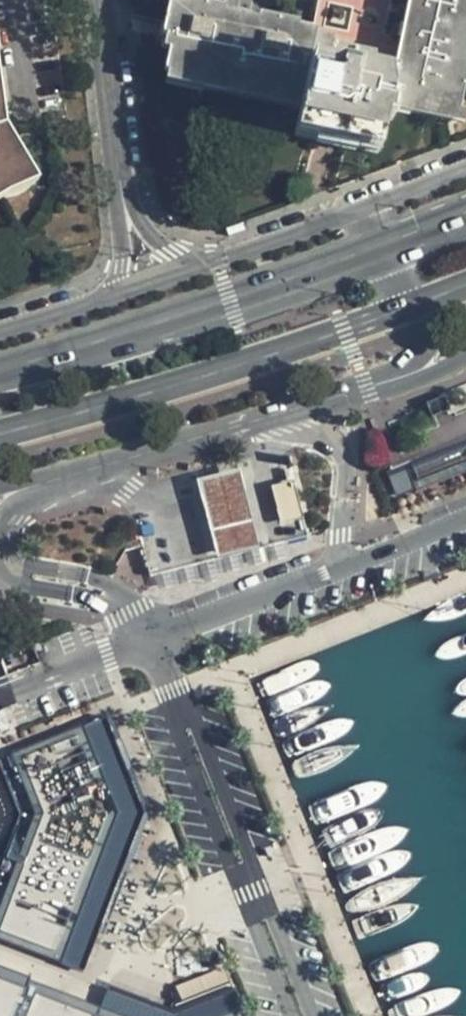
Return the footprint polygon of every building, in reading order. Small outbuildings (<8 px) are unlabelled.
[(338,148),(375,155),(385,107),(453,120),(456,118),(465,65),(465,0),(408,0),(391,78),(309,61),(315,32),(170,1),(162,36),(165,37),(163,48),(172,51),(166,80),(168,82),(299,109),(293,138),(338,148)] [(5,189),(27,178),(0,131),(0,193),(5,189)] [(411,457),(427,451),(440,445),(456,439),(465,435),(465,386),(372,423),(388,466),(411,457)] [(441,491),(465,481),(465,435),(456,439),(440,445),(427,451),(441,491)] [(427,497),(441,491),(427,451),(411,457),(427,497)] [(246,471),(204,477),(216,555),(258,548),(246,471)] [(298,480),(275,484),(284,534),(307,530),(298,480)] [(2,728),(12,724),(5,706),(0,708),(0,722),(2,728)] [(92,750),(127,736),(118,714),(83,727),(89,743),(92,750)] [(55,959),(61,943),(68,925),(74,906),(81,890),(83,884),(95,889),(99,877),(104,863),(106,859),(96,855),(101,838),(113,804),(103,780),(101,774),(94,757),(92,750),(89,743),(83,727),(22,751),(28,767),(30,774),(39,798),(42,806),(34,808),(36,814),(23,852),(29,854),(18,885),(11,903),(5,921),(0,935),(0,938),(55,959)] [(103,780),(131,768),(139,765),(127,736),(92,750),(94,757),(101,774),(103,780)] [(24,776),(30,774),(28,767),(22,751),(16,754),(24,776)] [(134,777),(131,768),(103,780),(113,804),(101,838),(96,855),(106,859),(104,863),(108,865),(122,833),(138,827),(149,797),(141,775),(134,777)] [(32,800),(34,808),(42,806),(39,798),(32,800)] [(5,921),(11,903),(18,885),(29,854),(23,852),(0,919),(0,935),(5,921)] [(80,929),(95,889),(83,884),(81,890),(74,906),(68,925),(80,929)] [(67,964),(80,929),(68,925),(61,943),(55,959),(67,964)] [(24,999),(26,991),(18,987),(18,985),(0,978),(0,1015),(18,1015),(24,999)] [(26,991),(24,999),(18,1015),(117,1015),(116,1015),(99,1008),(47,990),(30,983),(26,991)] [(116,1015),(122,1002),(104,995),(99,1008),(116,1015)] [(122,1002),(116,1015),(117,1015),(135,1015),(138,1008),(122,1002)] [(138,1008),(135,1015),(153,1015),(154,1014),(138,1008)]
